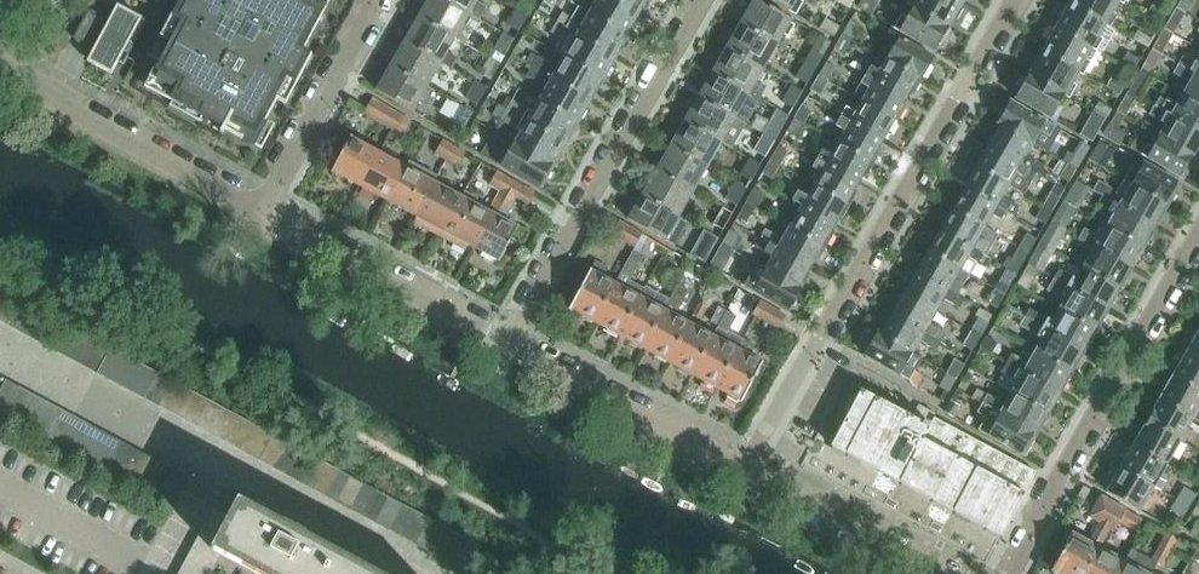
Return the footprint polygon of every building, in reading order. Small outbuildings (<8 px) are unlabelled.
[(149,78),(156,81),(177,92),(172,101),(169,105),(173,107),(173,106),(195,118),(200,121),(202,116),(222,127),(220,132),(223,133),(225,128),(230,131),(230,132),(243,139),(243,138),(250,141),(262,120),(265,121),(266,120),(267,118),(266,117),(270,109),(271,110),(274,104),(273,104),(276,99),(286,104),(289,98),(288,98),(295,83),(296,84),(301,75),(300,74),(308,60),(309,61),(312,55),(302,50),(305,45),(306,45),(309,40),(308,39),(312,31),(313,32),(316,26),(315,26),(318,20),(319,21),(323,14),(320,12),(319,13),(311,9),(312,8),(309,7),(312,0),(313,1),(313,0),(180,0),(176,8),(175,8),(170,17),(171,17),(163,31),(160,36),(169,41),(159,60),(158,60),(157,61),(149,78)] [(419,17),(455,38),(469,14),(445,0),(429,0),(419,17)] [(469,14),(477,0),(445,0),(469,14)] [(584,10),(626,34),(638,13),(616,0),(590,0),(584,10)] [(638,13),(646,0),(616,0),(638,13)] [(777,45),(791,20),(757,0),(755,0),(741,24),(777,45)] [(796,15),(803,2),(799,0),(770,0),(796,15)] [(850,9),(855,0),(836,0),(835,0),(850,9)] [(858,7),(871,14),(879,0),(862,0),(858,7)] [(908,4),(946,26),(952,16),(952,15),(955,17),(961,6),(958,4),(959,2),(955,0),(911,0),(908,4)] [(1118,0),(1075,0),(1072,4),(1109,27),(1116,15),(1111,13),(1118,1),(1123,3),(1118,0)] [(1176,8),(1184,12),(1191,0),(1180,0),(1176,8)] [(109,22),(88,11),(74,37),(94,48),(87,61),(112,74),(117,65),(122,68),(148,20),(118,4),(109,22)] [(946,26),(908,4),(908,5),(912,7),(906,19),(901,17),(894,29),(932,50),(934,48),(936,49),(945,35),(942,34),(946,26)] [(1064,18),(1058,28),(1096,50),(1102,39),(1098,36),(1105,24),(1109,27),(1072,5),(1071,7),(1068,5),(1062,17),(1064,18)] [(1151,5),(1145,15),(1160,23),(1166,13),(1151,5)] [(1176,8),(1164,29),(1172,33),(1184,12),(1176,8)] [(509,26),(520,32),(529,15),(519,10),(509,26)] [(556,10),(551,20),(614,56),(626,34),(584,10),(577,22),(556,10)] [(419,17),(405,42),(441,62),(455,38),(419,17)] [(819,29),(834,37),(840,27),(825,19),(819,29)] [(614,56),(551,20),(545,29),(566,42),(559,54),(601,78),(614,56)] [(842,34),(852,39),(859,26),(850,21),(842,34)] [(727,48),(763,69),(777,45),(741,24),(727,48)] [(1050,42),(1045,52),(1082,74),(1089,62),(1084,60),(1091,48),(1096,51),(1096,50),(1058,28),(1057,30),(1055,29),(1048,41),(1050,42)] [(1164,29),(1152,49),(1160,54),(1172,33),(1164,29)] [(886,59),(922,80),(934,58),(890,32),(884,42),(893,47),(886,59)] [(495,51),(505,56),(515,40),(505,34),(495,51)] [(852,39),(842,34),(835,47),(844,53),(852,39)] [(821,36),(806,61),(816,67),(831,42),(821,36)] [(405,42),(391,66),(427,87),(441,62),(405,42)] [(713,73),(749,93),(759,99),(766,87),(756,81),(763,69),(727,48),(713,73)] [(1152,49),(1145,62),(1153,67),(1160,54),(1152,49)] [(1082,74),(1045,52),(1044,54),(1041,52),(1035,64),(1037,65),(1031,75),(1069,97),(1075,86),(1071,83),(1078,71),(1082,74)] [(1127,52),(1120,63),(1133,71),(1140,59),(1127,52)] [(601,78),(559,54),(552,66),(531,54),(526,63),(589,100),(601,78)] [(1178,64),(1198,76),(1198,65),(1198,66),(1182,56),(1178,64)] [(481,75),(491,81),(501,64),(491,58),(481,75)] [(922,80),(886,59),(879,72),(870,67),(865,75),(906,99),(911,91),(914,93),(922,80)] [(806,61),(797,78),(807,83),(816,67),(806,61)] [(534,97),(576,122),(589,100),(526,63),(520,73),(541,85),(534,97)] [(818,76),(827,82),(835,68),(826,63),(818,76)] [(1173,73),(1189,82),(1182,94),(1198,104),(1198,76),(1178,64),(1173,73)] [(427,87),(391,66),(374,96),(410,117),(427,87)] [(1140,70),(1128,91),(1137,96),(1150,76),(1140,70)] [(699,97),(735,118),(749,93),(713,73),(699,97)] [(862,101),(897,122),(905,108),(902,107),(906,99),(865,75),(860,84),(869,89),(862,101)] [(1031,75),(1030,77),(1027,75),(1022,86),(1024,87),(1017,99),(1055,121),(1062,110),(1057,107),(1064,95),(1069,98),(1069,97),(1031,75)] [(1112,75),(1106,86),(1120,94),(1126,83),(1112,75)] [(827,82),(818,76),(811,90),(820,95),(827,82)] [(467,99),(477,105),(487,89),(477,83),(467,99)] [(792,86),(783,102),(793,108),(802,91),(792,86)] [(1128,91),(1116,111),(1125,116),(1137,96),(1128,91)] [(1154,106),(1198,132),(1198,104),(1182,94),(1175,107),(1158,98),(1154,106)] [(506,97),(501,107),(564,143),(576,122),(534,97),(527,109),(506,97)] [(685,121),(721,142),(735,118),(699,97),(685,121)] [(365,112),(391,128),(398,114),(372,99),(365,112)] [(897,122),(862,101),(855,114),(846,108),(841,117),(882,141),(887,133),(890,135),(897,122)] [(997,122),(1033,143),(1042,148),(1054,126),(1010,101),(997,122)] [(1098,102),(1093,110),(1106,118),(1111,109),(1098,102)] [(794,118),(804,123),(811,110),(802,105),(794,118)] [(1149,114),(1165,124),(1158,136),(1192,156),(1195,158),(1198,151),(1198,132),(1154,106),(1149,114)] [(453,124),(463,129),(473,113),(462,107),(453,124)] [(516,129),(509,141),(551,165),(564,143),(501,107),(495,117),(516,129)] [(778,110),(764,134),(774,140),(788,116),(778,110)] [(1093,110),(1079,135),(1092,142),(1106,118),(1093,110)] [(391,128),(403,134),(410,121),(398,114),(391,128)] [(845,131),(838,143),(873,164),(881,150),(878,149),(882,141),(841,117),(836,126),(845,131)] [(804,123),(794,118),(787,131),(796,137),(804,123)] [(721,142),(685,121),(671,146),(707,167),(721,142)] [(993,137),(989,145),(1030,169),(1035,160),(1026,155),(1033,143),(997,122),(990,136),(993,137)] [(1108,125),(1103,133),(1120,143),(1125,134),(1108,125)] [(764,134),(755,151),(765,157),(774,140),(764,134)] [(1134,139),(1129,148),(1180,177),(1183,171),(1186,173),(1195,158),(1192,156),(1158,136),(1151,149),(1134,139)] [(332,170),(361,185),(378,152),(350,137),(332,170)] [(829,138),(817,159),(858,183),(863,175),(866,177),(873,164),(838,143),(829,138)] [(443,140),(435,153),(446,159),(453,146),(443,140)] [(551,165),(509,141),(502,153),(481,141),(475,151),(538,188),(551,165)] [(1099,142),(1089,158),(1102,166),(1112,150),(1099,142)] [(981,151),(973,164),(1009,185),(1016,172),(1025,178),(1030,169),(989,145),(984,153),(981,151)] [(446,159),(457,166),(464,152),(453,146),(446,159)] [(657,170),(693,191),(707,167),(671,146),(657,170)] [(770,160),(779,166),(787,152),(778,147),(770,160)] [(1067,151),(1062,160),(1067,163),(1076,168),(1082,160),(1072,154),(1067,151)] [(361,185),(388,200),(406,167),(378,152),(361,185)] [(1127,153),(1121,162),(1138,172),(1131,184),(1164,204),(1168,205),(1177,190),(1173,188),(1177,182),(1127,153)] [(750,159),(741,175),(751,181),(760,164),(750,159)] [(805,180),(814,185),(849,206),(857,192),(854,191),(858,183),(817,159),(805,180)] [(779,166),(770,160),(762,173),(772,179),(779,166)] [(1060,177),(1069,182),(1076,168),(1067,163),(1060,177)] [(969,179),(964,187),(1006,211),(1011,202),(1002,197),(1009,185),(973,164),(966,177),(969,179)] [(388,200),(416,215),(434,182),(406,167),(388,200)] [(489,184),(500,190),(508,177),(496,170),(489,184)] [(693,191),(657,170),(643,195),(679,216),(693,191)] [(529,206),(536,193),(508,177),(500,190),(489,212),(471,245),(500,260),(517,227),(498,217),(510,195),(529,206)] [(1107,187),(1102,196),(1153,224),(1156,219),(1159,221),(1168,205),(1164,204),(1131,184),(1124,180),(1117,192),(1108,186),(1107,187)] [(1076,181),(1064,201),(1073,206),(1085,186),(1076,181)] [(461,197),(434,182),(416,215),(420,217),(417,224),(427,229),(431,223),(444,230),(461,197)] [(736,183),(727,200),(737,205),(746,189),(736,183)] [(793,201),(834,225),(838,217),(842,219),(849,206),(814,185),(807,198),(798,192),(793,201)] [(957,193),(949,206),(985,227),(992,214),(1000,220),(1006,211),(964,187),(960,195),(957,193)] [(746,202),(755,207),(763,194),(754,189),(746,202)] [(1044,205),(1053,210),(1061,197),(1052,192),(1044,205)] [(679,216),(643,195),(642,196),(635,195),(630,205),(631,208),(634,210),(628,220),(664,240),(679,216)] [(1102,196),(1097,204),(1114,213),(1107,226),(1141,245),(1144,247),(1153,232),(1150,230),(1153,224),(1102,196)] [(461,197),(444,230),(457,237),(453,243),(464,249),(467,243),(471,245),(489,212),(461,197)] [(790,227),(825,248),(833,234),(829,233),(834,225),(793,201),(788,210),(797,215),(790,227)] [(1064,201),(1052,222),(1064,229),(1077,208),(1073,206),(1064,201)] [(755,207),(746,202),(738,215),(747,221),(755,207)] [(1053,210),(1044,205),(1037,218),(1046,224),(1053,210)] [(945,221),(940,229),(981,253),(986,244),(977,239),(985,227),(949,206),(942,219),(945,221)] [(1083,229),(1078,237),(1087,242),(1129,266),(1132,261),(1135,263),(1144,247),(1141,245),(1107,226),(1099,221),(1091,234),(1083,229)] [(643,236),(620,222),(613,235),(636,248),(643,236)] [(783,240),(774,234),(765,229),(760,238),(810,267),(814,259),(817,261),(825,248),(790,227),(783,240)] [(933,235),(925,248),(960,269),(967,256),(976,262),(981,253),(940,229),(936,237),(933,235)] [(721,244),(731,249),(738,236),(729,231),(721,244)] [(1028,234),(1020,247),(1029,252),(1037,239),(1028,234)] [(810,267),(760,238),(755,246),(764,252),(773,257),(765,269),(801,290),(808,276),(805,275),(810,267)] [(1087,242),(1074,263),(1076,264),(1083,268),(1117,287),(1120,289),(1129,273),(1126,271),(1129,266),(1087,242)] [(1050,249),(1040,243),(1027,263),(1028,264),(1038,269),(1050,249)] [(1020,247),(1019,247),(1012,259),(1008,256),(1003,265),(1017,273),(1029,252),(1020,247)] [(921,263),(916,271),(957,295),(962,286),(953,281),(960,269),(925,248),(917,261),(921,263)] [(722,273),(727,264),(714,257),(709,266),(722,273)] [(570,309),(594,322),(615,284),(605,278),(609,270),(594,262),(570,309)] [(1028,264),(1016,285),(1028,291),(1040,271),(1039,270),(1038,269),(1028,264)] [(1059,269),(1054,279),(1105,308),(1108,303),(1111,305),(1120,289),(1117,287),(1083,268),(1076,279),(1059,269)] [(738,282),(744,286),(788,311),(801,290),(765,269),(758,282),(743,273),(738,282)] [(908,277),(901,290),(936,311),(943,298),(962,309),(967,301),(957,295),(916,271),(912,279),(908,277)] [(996,289),(1005,294),(1012,281),(1003,276),(996,289)] [(1054,279),(1049,287),(1066,297),(1059,309),(1093,329),(1096,331),(1105,315),(1102,313),(1105,308),(1054,279)] [(594,322),(619,335),(639,297),(615,284),(594,322)] [(0,288),(0,310),(9,293),(0,288)] [(988,302),(997,307),(1005,294),(996,289),(988,302)] [(892,313),(933,337),(938,328),(929,323),(936,311),(901,290),(893,303),(897,305),(892,313)] [(9,293),(0,310),(0,321),(8,326),(22,300),(9,293)] [(619,335),(643,348),(664,310),(639,297),(619,335)] [(35,306),(22,300),(8,326),(21,332),(35,306)] [(752,314),(777,329),(784,317),(758,302),(752,314)] [(47,313),(35,306),(21,332),(33,339),(47,313)] [(1035,312),(1030,321),(1081,350),(1084,344),(1087,346),(1096,331),(1093,329),(1059,309),(1051,322),(1035,312)] [(643,348),(668,361),(688,323),(664,310),(643,348)] [(60,320),(47,313),(33,339),(46,346),(60,320)] [(884,319),(877,332),(912,353),(919,340),(928,345),(933,337),(892,313),(888,321),(884,319)] [(971,331),(980,336),(988,323),(979,317),(971,331)] [(72,326),(60,320),(46,346),(58,353),(72,326)] [(1030,321),(1025,329),(1042,338),(1035,351),(1069,370),(1072,372),(1081,357),(1078,355),(1081,350),(1030,321)] [(668,361),(692,374),(713,336),(688,323),(668,361)] [(85,333),(72,326),(58,353),(71,359),(85,333)] [(963,344),(973,349),(980,336),(971,331),(963,344)] [(1187,353),(1198,360),(1198,331),(1187,353)] [(912,353),(877,332),(864,354),(908,379),(911,385),(916,387),(923,375),(914,370),(921,358),(912,353)] [(97,340),(85,333),(71,359),(83,366),(97,340)] [(692,374),(717,388),(737,349),(713,336),(692,374)] [(986,337),(980,348),(991,354),(997,343),(986,337)] [(737,349),(717,388),(742,401),(762,362),(750,356),(755,346),(743,339),(737,349)] [(111,347),(97,340),(83,366),(97,373),(111,347)] [(127,356),(111,347),(97,373),(113,382),(127,356)] [(1011,354),(1006,362),(1057,391),(1060,386),(1063,388),(1072,372),(1069,370),(1035,351),(1028,364),(1011,354)] [(1173,376),(1198,391),(1198,360),(1187,353),(1173,376)] [(142,364),(127,356),(113,382),(128,390),(142,364)] [(947,373),(956,378),(964,365),(955,359),(947,373)] [(974,359),(968,369),(983,377),(988,367),(974,359)] [(1003,371),(996,384),(1011,393),(1045,412),(1048,414),(1057,398),(1054,396),(1057,391),(1006,362),(1001,371),(1003,371)] [(158,372),(142,364),(128,390),(144,398),(158,372)] [(172,380),(158,372),(144,398),(159,406),(172,380)] [(939,386),(949,391),(956,378),(947,373),(939,386)] [(1160,399),(1192,417),(1198,421),(1198,409),(1197,408),(1198,405),(1198,391),(1173,376),(1160,399)] [(6,380),(0,392),(0,411),(6,414),(20,388),(6,380)] [(185,387),(172,380),(159,406),(171,413),(185,387)] [(198,394),(185,387),(171,413),(184,420),(198,394)] [(34,395),(20,388),(6,414),(20,421),(34,395)] [(984,564),(999,536),(1000,537),(1015,510),(1032,477),(1035,472),(946,424),(933,417),(930,424),(923,420),(922,422),(921,422),(871,395),(860,389),(854,401),(850,398),(844,408),(849,411),(837,432),(822,424),(813,441),(805,436),(801,443),(809,448),(800,465),(938,539),(946,543),(984,564)] [(977,390),(972,398),(982,404),(1033,433),(1036,428),(1039,430),(1048,414),(1045,412),(1011,393),(1004,405),(987,396),(977,390)] [(210,400),(198,394),(184,420),(196,427),(210,400)] [(47,402),(34,395),(20,421),(33,428),(47,402)] [(1160,399),(1147,422),(1179,440),(1192,417),(1160,399)] [(223,407),(210,400),(196,427),(209,433),(223,407)] [(950,401),(944,411),(952,416),(953,416),(959,406),(950,401)] [(60,409),(47,402),(33,428),(46,435),(60,409)] [(982,404),(977,412),(985,417),(977,430),(986,435),(1020,455),(1024,456),(1033,440),(1030,438),(1033,433),(982,404)] [(235,414),(223,407),(209,433),(221,440),(235,414)] [(74,416),(60,409),(46,435),(60,443),(74,416)] [(248,421),(235,414),(221,440),(234,447),(248,421)] [(87,423),(74,416),(60,443),(73,450),(87,423)] [(260,427),(248,421),(234,447),(246,453),(260,427)] [(1147,422),(1133,445),(1165,464),(1179,440),(1147,422)] [(122,442),(87,423),(73,450),(108,468),(122,442)] [(273,434),(260,427),(246,453),(259,460),(273,434)] [(272,467),(286,441),(273,434),(259,460),(272,467)] [(285,474),(299,448),(286,441),(272,467),(285,474)] [(136,449),(122,442),(108,468),(122,476),(136,449)] [(1133,445),(1120,468),(1152,487),(1165,464),(1133,445)] [(312,455),(299,448),(285,474),(298,481),(312,455)] [(149,457),(136,449),(122,476),(135,483),(149,457)] [(325,462),(312,455),(298,481),(311,488),(325,462)] [(162,464),(149,457),(135,483),(148,490),(162,464)] [(338,469),(325,462),(311,488),(324,495),(338,469)] [(176,471),(162,464),(148,490),(162,497),(176,471)] [(1152,487),(1120,468),(1107,492),(1138,510),(1152,487)] [(350,476),(338,469),(324,495),(337,502),(350,476)] [(189,478),(176,471),(162,497),(175,505),(189,478)] [(363,483),(350,476),(337,502),(350,509),(363,483)] [(362,516),(376,490),(363,483),(350,509),(362,516)] [(389,496),(376,490),(362,516),(375,522),(389,496)] [(1180,503),(1191,509),(1197,499),(1186,493),(1180,503)] [(402,503),(389,496),(375,522),(388,529),(402,503)] [(1101,496),(1089,519),(1098,524),(1108,530),(1114,520),(1120,523),(1125,526),(1132,513),(1101,496)] [(348,559),(304,535),(305,534),(283,523),(282,524),(237,500),(227,518),(238,524),(232,535),(225,548),(221,555),(257,573),(340,573),(348,559)] [(401,536),(415,510),(402,503),(388,529),(401,536)] [(1173,513),(1184,519),(1191,509),(1180,503),(1173,513)] [(227,518),(213,510),(206,521),(232,535),(238,524),(227,518)] [(414,543),(428,517),(415,510),(401,536),(414,543)] [(1142,519),(1132,513),(1125,526),(1135,532),(1142,519)] [(427,550),(441,524),(428,517),(414,543),(427,550)] [(1120,523),(1114,520),(1108,530),(1114,533),(1120,523)] [(199,534),(225,548),(232,535),(206,521),(199,534)] [(440,557),(454,531),(441,524),(427,550),(440,557)] [(1098,549),(1108,530),(1098,524),(1087,544),(1071,535),(1052,569),(1057,571),(1057,573),(1084,573),(1097,549),(1098,549)] [(453,564),(467,538),(454,531),(440,557),(453,564)] [(1166,533),(1158,548),(1162,551),(1164,548),(1170,551),(1177,539),(1166,533)] [(192,548),(218,561),(225,548),(199,534),(192,548)] [(192,548),(185,561),(209,573),(211,573),(218,561),(192,548)] [(1158,548),(1151,560),(1156,563),(1161,566),(1170,551),(1164,548),(1162,551),(1158,548)] [(1123,563),(1126,559),(1115,553),(1113,557),(1098,549),(1097,549),(1084,573),(1117,573),(1123,563)] [(1151,560),(1131,549),(1126,559),(1123,563),(1117,573),(1150,573),(1151,572),(1156,563),(1151,560)] [(348,559),(340,573),(376,573),(348,559)] [(185,561),(178,573),(209,573),(185,561)]
